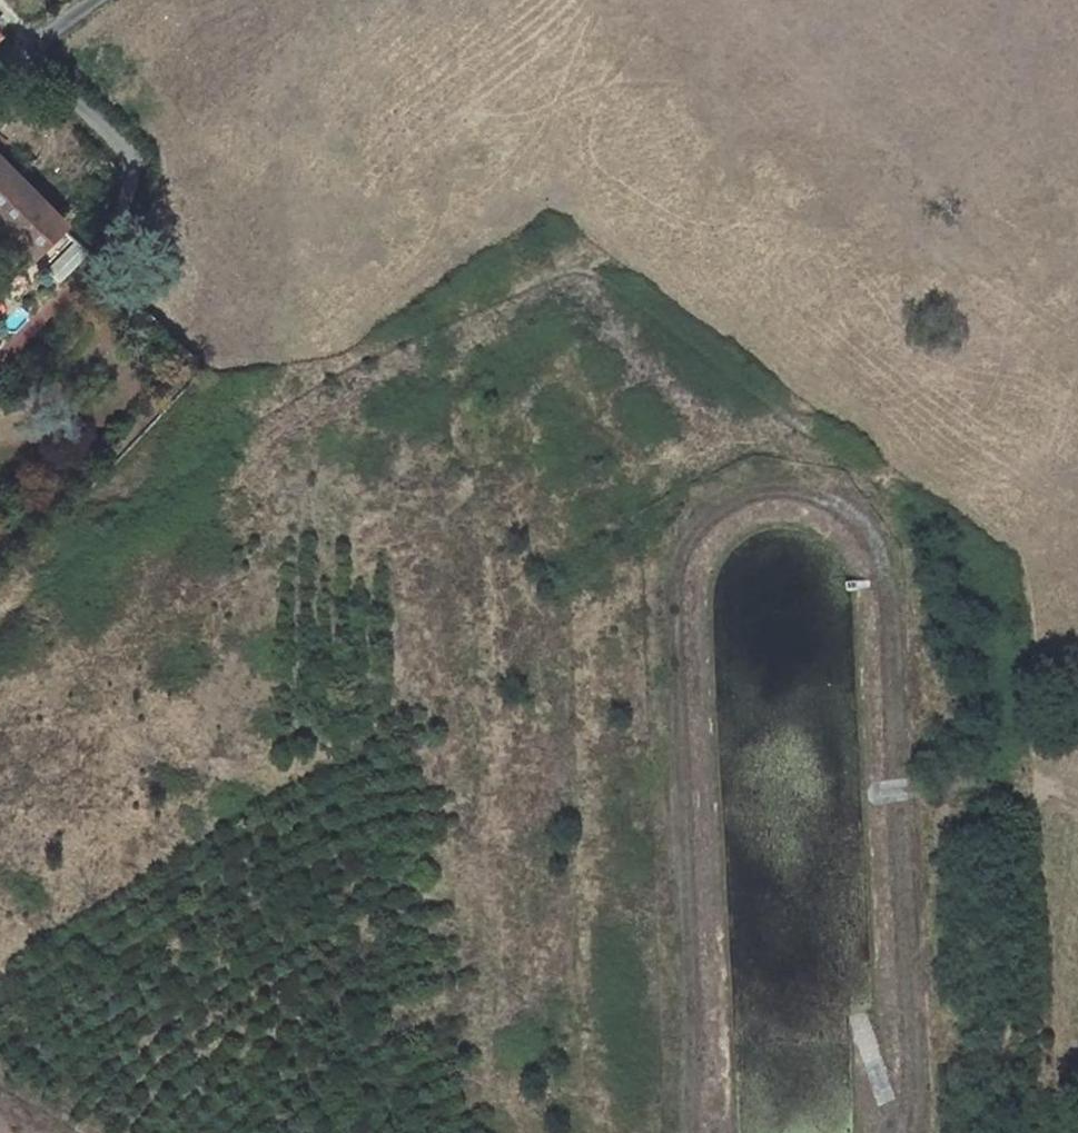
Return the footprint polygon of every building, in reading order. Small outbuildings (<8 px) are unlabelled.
[(69,232),(0,163),(0,223),(39,261),(69,232)]
